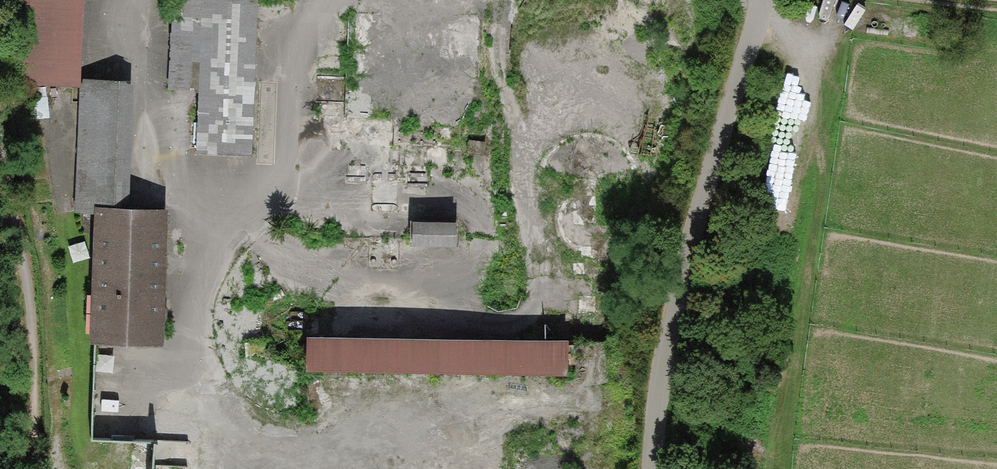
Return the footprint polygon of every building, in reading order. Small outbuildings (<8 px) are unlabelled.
[(23,81),(80,83),(83,0),(26,0),(23,81)] [(254,0),(175,0),(175,1),(187,1),(186,28),(205,28),(200,151),(250,153),(255,0),(254,0)] [(170,150),(200,151),(205,28),(186,28),(187,1),(175,1),(170,150)] [(116,211),(119,84),(83,83),(80,210),(101,211),(116,211)] [(372,102),(348,102),(348,115),(372,114),(372,102)] [(116,211),(101,211),(98,337),(162,338),(165,212),(116,211)] [(457,226),(414,224),(413,239),(456,240),(457,226)] [(567,343),(309,338),(309,365),(567,369),(567,343)] [(260,342),(248,343),(249,357),(261,356),(260,342)]
